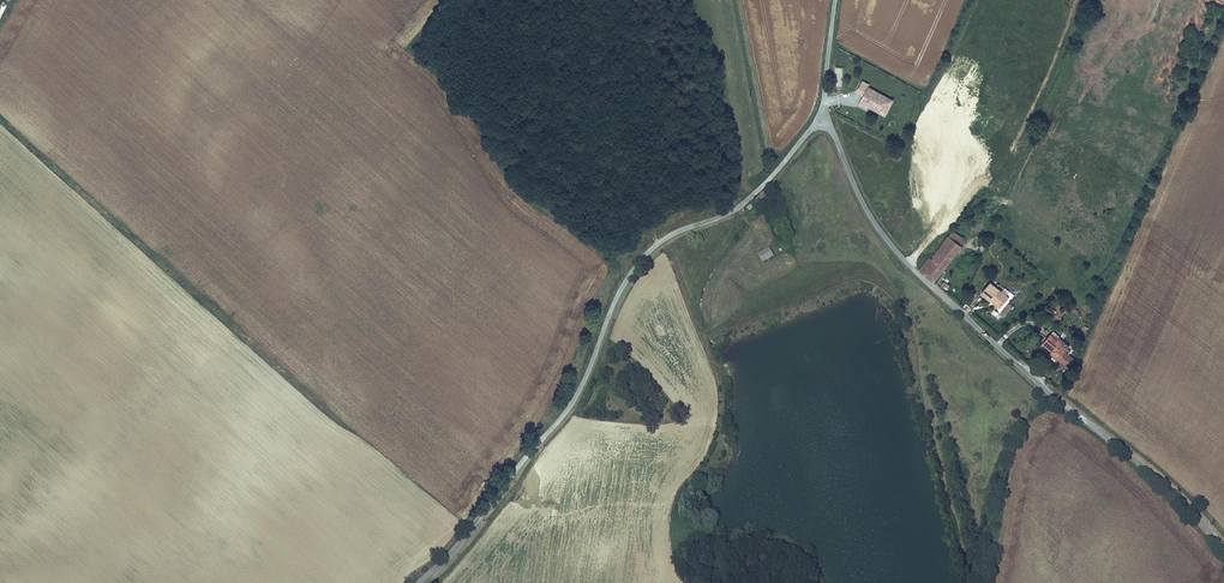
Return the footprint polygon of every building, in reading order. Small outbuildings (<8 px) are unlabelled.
[(887,115),(895,100),(871,86),(872,84),(865,80),(859,90),(866,94),(861,103),(870,108),(871,106),(887,115)] [(920,268),(935,281),(967,240),(953,229),(932,256),(930,255),(920,268)] [(763,262),(773,255),(769,248),(758,254),(763,262)] [(1002,289),(990,280),(981,292),(1000,308),(1012,292),(1005,286),(1002,289)] [(1017,302),(1013,299),(1000,313),(1004,316),(1017,302)] [(1068,367),(1076,358),(1067,350),(1070,347),(1069,345),(1070,343),(1061,335),(1059,337),(1051,330),(1041,340),(1052,351),(1049,354),(1056,361),(1058,358),(1068,367)]
